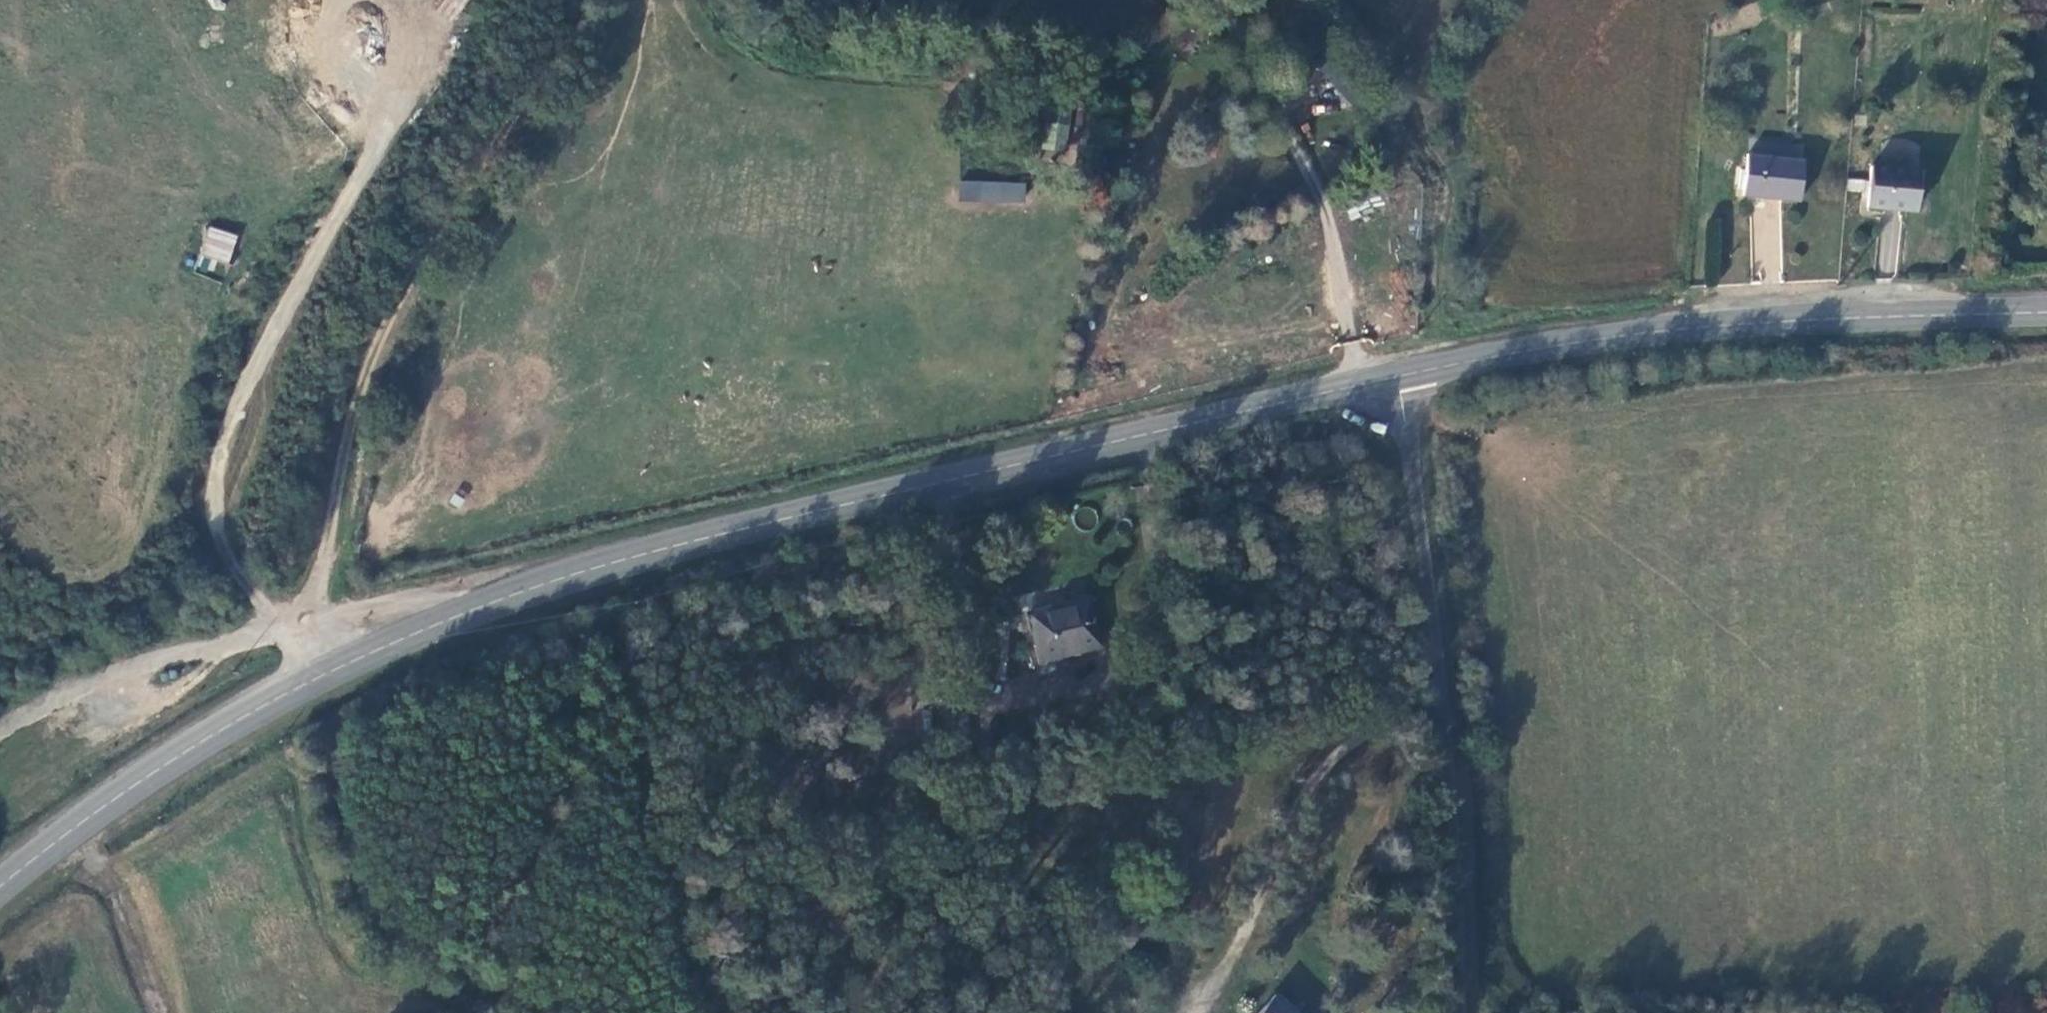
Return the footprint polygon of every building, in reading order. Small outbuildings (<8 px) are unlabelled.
[(1801,159),(1747,156),(1744,195),(1797,198),(1801,159)] [(1919,170),(1870,167),(1867,205),(1915,208),(1919,170)] [(1026,182),(959,180),(958,202),(1025,204),(1026,182)] [(230,263),(237,233),(206,227),(199,256),(230,263)] [(1091,600),(1032,614),(1041,658),(1101,644),(1091,600)] [(1276,994),(1259,1012),(1297,1012),(1276,994)]
